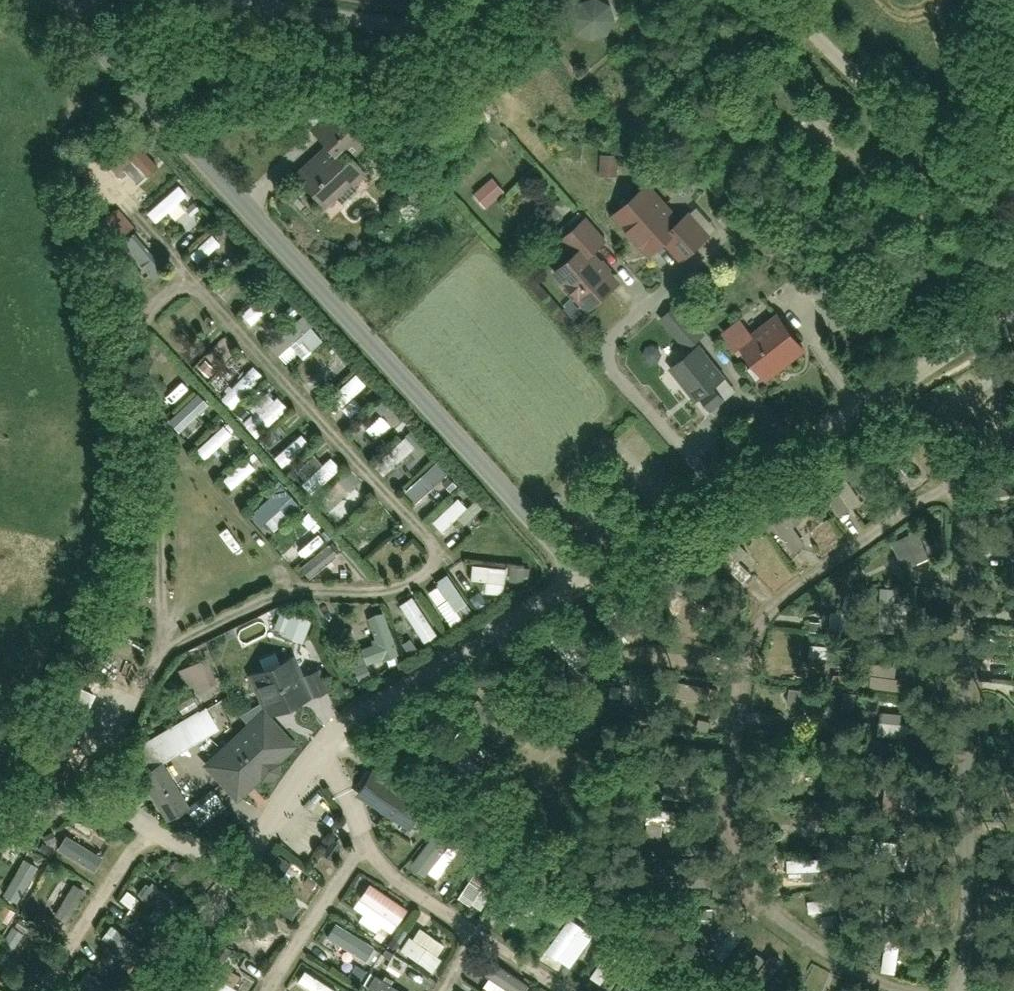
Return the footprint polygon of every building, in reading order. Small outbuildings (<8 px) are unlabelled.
[(571,24),(574,34),(589,42),(608,42),(614,26),(609,8),(592,0),(590,0),(578,6),(571,24)] [(363,173),(341,151),(356,135),(331,111),(305,138),(318,151),(291,178),(325,211),(363,173)] [(157,168),(127,131),(100,159),(128,193),(157,168)] [(597,158),(597,176),(617,176),(617,158),(597,158)] [(485,178),(469,195),(483,208),(499,191),(485,178)] [(674,208),(662,220),(636,192),(607,219),(644,259),(662,242),(681,263),(704,241),(674,208)] [(572,255),(550,275),(585,312),(611,287),(585,259),(602,243),(582,222),(560,243),(572,255)] [(669,310),(651,326),(676,355),(694,339),(669,310)] [(730,356),(736,351),(763,383),(803,349),(773,314),(749,334),(738,321),(716,340),(730,356)] [(692,348),(663,375),(691,405),(720,378),(692,348)] [(292,658),(252,675),(268,710),(308,693),(292,658)] [(195,713),(127,752),(140,773),(142,771),(160,761),(207,734),(195,713)] [(263,713),(208,763),(237,794),(261,772),(263,774),(271,775),(276,770),(276,763),(273,760),(291,744),(263,713)] [(142,771),(169,818),(186,808),(160,761),(142,771)] [(212,789),(186,808),(198,824),(224,805),(212,789)]
